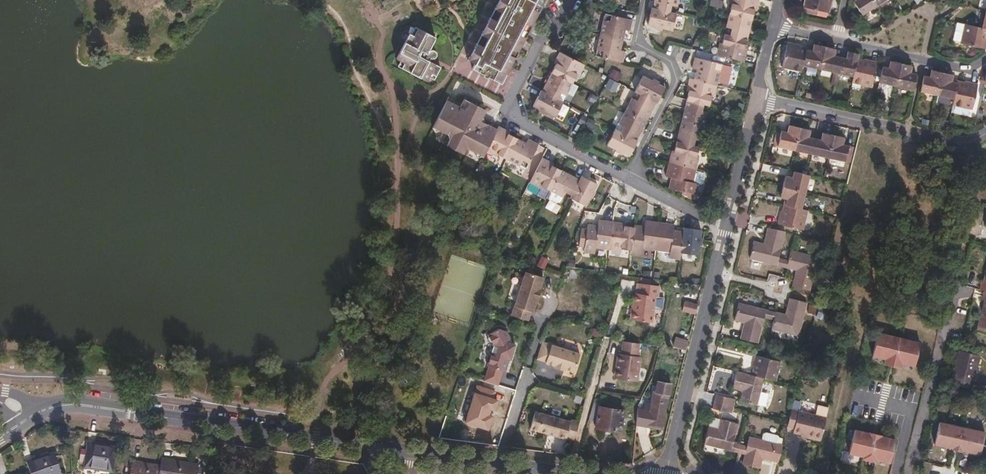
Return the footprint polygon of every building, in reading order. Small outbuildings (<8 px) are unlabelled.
[(468,59),(475,63),(497,19),(507,0),(498,0),(468,59)] [(497,19),(475,63),(472,67),(501,81),(543,0),(507,0),(497,19)] [(653,5),(668,8),(669,2),(678,4),(678,0),(654,0),(653,5)] [(754,16),(757,4),(759,4),(760,0),(731,0),(731,1),(733,2),(731,11),(754,16)] [(805,7),(829,13),(831,13),(834,0),(806,0),(805,7)] [(855,3),(863,17),(878,7),(873,0),(860,0),(855,3)] [(676,11),(668,8),(653,5),(649,23),(672,28),(676,11)] [(829,13),(805,7),(804,11),(828,16),(829,13)] [(610,13),(629,17),(630,13),(611,9),(610,13)] [(749,37),(754,16),(731,11),(727,25),(735,27),(734,33),(749,37)] [(601,33),(624,38),(625,31),(623,31),(624,28),(631,29),(633,18),(629,17),(610,13),(605,12),(601,33)] [(985,49),(985,29),(982,28),(965,25),(958,23),(955,40),(962,42),(961,44),(985,50),(985,49)] [(428,49),(431,46),(435,37),(417,28),(414,35),(409,33),(395,58),(399,60),(403,62),(400,67),(426,80),(430,73),(434,75),(439,67),(428,60),(432,53),(431,50),(428,49)] [(746,50),(749,37),(734,33),(725,31),(723,42),(721,41),(718,53),(745,59),(748,51),(746,50)] [(622,46),(624,38),(601,33),(596,55),(624,60),(626,50),(619,49),(620,46),(622,46)] [(808,50),(808,47),(802,46),(788,43),(787,48),(783,67),(803,72),(805,65),(808,50)] [(814,51),(808,50),(805,65),(821,69),(826,47),(815,44),(814,49),(814,51)] [(779,66),(783,67),(787,48),(783,47),(779,66)] [(836,49),(826,47),(821,69),(837,73),(841,57),(835,56),(836,49)] [(586,63),(561,50),(556,57),(559,59),(552,70),(573,81),(577,73),(580,74),(586,63)] [(847,59),(841,57),(837,73),(854,77),(859,59),(859,54),(848,51),(847,59)] [(696,77),(718,82),(723,61),(722,61),(708,58),(709,55),(700,53),(699,56),(696,55),(694,66),(701,68),(700,70),(697,70),(696,77)] [(859,59),(854,77),(853,83),(872,87),(877,63),(864,60),(859,59)] [(889,68),(884,67),(880,82),(897,86),(902,64),(891,61),(889,68)] [(912,66),(902,64),(897,86),(914,90),(918,74),(911,73),(912,66)] [(623,71),(614,67),(611,74),(620,78),(623,71)] [(573,81),(552,70),(542,90),(555,97),(559,90),(566,94),(573,81)] [(922,92),(938,96),(943,72),(932,70),(931,77),(925,76),(922,92)] [(943,72),(938,96),(955,99),(958,84),(952,82),(953,80),(954,75),(943,72)] [(640,91),(658,100),(666,85),(645,74),(637,89),(640,91)] [(691,85),(688,98),(702,101),(711,103),(713,94),(715,94),(718,82),(696,77),(691,76),(689,84),(691,85)] [(955,99),(953,105),(973,110),(978,86),(965,83),(959,81),(958,84),(955,99)] [(555,97),(542,90),(534,104),(556,116),(564,101),(555,97)] [(648,119),(658,100),(640,91),(636,98),(634,96),(627,109),(648,119)] [(688,98),(683,119),(706,125),(710,110),(701,108),(702,101),(688,98)] [(465,99),(460,107),(465,109),(469,101),(465,99)] [(447,100),(435,124),(440,127),(440,131),(447,135),(449,132),(453,133),(447,144),(464,153),(469,142),(472,144),(470,147),(478,151),(480,149),(486,152),(487,150),(497,129),(481,120),(486,110),(469,101),(465,109),(460,107),(447,100)] [(648,119),(627,109),(620,122),(629,126),(625,132),(638,139),(648,119)] [(683,119),(678,140),(692,144),(694,137),(703,139),(706,125),(683,119)] [(797,150),(802,127),(791,125),(789,132),(783,130),(782,132),(779,131),(777,138),(781,139),(780,146),(797,150)] [(497,129),(487,150),(497,156),(498,154),(507,158),(517,137),(506,131),(506,129),(499,126),(497,129)] [(813,154),(817,139),(811,137),(812,130),(802,127),(797,150),(813,154)] [(625,132),(617,128),(609,143),(632,155),(640,140),(638,139),(625,132)] [(830,158),(835,135),(824,132),(823,140),(817,139),(813,154),(830,158)] [(846,137),(835,135),(830,158),(847,161),(848,155),(854,156),(856,148),(845,144),(846,137)] [(517,137),(507,158),(527,168),(539,144),(528,139),(525,145),(523,143),(524,141),(517,137)] [(673,152),(671,161),(698,168),(701,156),(699,155),(701,146),(692,144),(678,140),(675,153),(673,152)] [(544,157),(531,181),(541,187),(538,194),(546,198),(547,197),(561,169),(549,162),(550,160),(544,157)] [(673,179),(671,187),(685,189),(691,191),(691,193),(690,196),(697,197),(698,193),(701,182),(704,182),(707,175),(704,173),(698,172),(698,168),(671,161),(667,174),(676,177),(676,180),(673,179)] [(561,169),(547,197),(557,202),(560,201),(567,188),(573,191),(580,179),(561,169)] [(787,176),(784,186),(807,192),(811,175),(795,172),(794,178),(787,176)] [(573,191),(571,197),(586,205),(598,183),(582,175),(580,179),(573,191)] [(786,199),(785,205),(802,209),(807,192),(784,186),(782,197),(786,199)] [(802,209),(785,205),(780,223),(804,230),(809,210),(802,209)] [(596,248),(610,249),(614,221),(600,220),(598,229),(595,228),(596,225),(588,224),(587,229),(582,228),(579,246),(585,247),(584,252),(596,254),(596,248)] [(631,249),(631,252),(642,253),(643,247),(657,249),(660,222),(646,220),(644,228),(642,228),(642,225),(635,224),(634,226),(633,248),(631,249)] [(614,221),(610,249),(622,250),(623,248),(631,249),(633,248),(634,226),(623,225),(623,222),(614,221)] [(675,224),(660,222),(657,249),(670,250),(669,256),(681,258),(682,252),(684,231),(678,230),(677,233),(674,233),(675,224)] [(702,230),(684,228),(684,231),(682,252),(699,254),(702,230)] [(752,258),(779,265),(781,256),(787,232),(772,228),(768,244),(765,243),(757,241),(752,258)] [(791,259),(788,267),(797,269),(801,270),(797,287),(812,291),(819,257),(793,250),(791,259)] [(779,265),(788,267),(791,259),(781,256),(779,265)] [(544,277),(526,271),(512,315),(528,321),(537,300),(538,300),(541,289),(540,289),(544,277)] [(659,300),(660,286),(640,283),(638,292),(636,292),(634,302),(636,303),(635,319),(653,321),(656,299),(659,300)] [(799,334),(806,303),(792,299),(789,313),(786,312),(776,310),(774,318),(771,327),(799,334)] [(758,341),(764,316),(766,308),(739,301),(735,318),(744,320),(747,321),(744,337),(758,341)] [(682,310),(695,314),(697,305),(684,302),(682,310)] [(764,316),(774,318),(776,310),(766,308),(764,316)] [(487,364),(488,365),(502,369),(504,370),(507,357),(510,358),(514,343),(508,341),(509,338),(505,329),(497,327),(487,333),(488,334),(487,338),(489,342),(493,344),(487,364)] [(892,367),(899,338),(879,333),(873,356),(886,360),(885,365),(892,367)] [(911,366),(917,342),(899,338),(892,367),(900,369),(901,364),(911,366)] [(674,346),(686,349),(687,344),(675,340),(674,346)] [(638,356),(640,343),(624,341),(622,353),(618,352),(616,368),(620,369),(619,378),(638,381),(642,357),(638,356)] [(580,354),(542,342),(537,358),(546,361),(546,362),(555,365),(555,366),(574,371),(580,354)] [(921,344),(917,342),(911,366),(915,367),(921,344)] [(972,388),(979,355),(959,350),(953,376),(954,377),(953,383),(972,388)] [(757,353),(752,373),(764,376),(776,379),(781,360),(757,353)] [(502,369),(488,365),(484,379),(498,384),(502,369)] [(752,373),(737,369),(734,385),(743,387),(742,390),(740,399),(758,403),(764,376),(752,373)] [(665,413),(671,383),(658,381),(655,393),(653,393),(650,410),(665,413)] [(717,393),(716,400),(730,404),(732,396),(717,393)] [(729,410),(730,408),(730,404),(716,400),(714,407),(729,410)] [(827,417),(829,407),(818,404),(816,414),(827,417)] [(591,406),(589,413),(589,420),(596,421),(596,428),(621,431),(623,409),(591,406)] [(794,432),(822,439),(827,417),(816,414),(792,408),(788,425),(795,427),(794,432)] [(570,421),(535,411),(530,428),(566,438),(566,437),(573,439),(578,422),(571,419),(570,421)] [(711,419),(710,425),(721,428),(724,419),(717,416),(711,419)] [(733,450),(733,448),(734,442),(739,422),(724,419),(721,428),(710,425),(705,443),(733,450)] [(985,434),(985,431),(941,422),(936,443),(954,448),(954,449),(964,451),(964,449),(982,453),(985,434)] [(862,458),(870,460),(877,433),(870,432),(869,433),(855,430),(850,451),(863,455),(862,458)] [(877,459),(888,461),(893,439),(883,436),(883,435),(877,433),(870,460),(876,462),(877,459)] [(764,458),(778,461),(783,444),(751,436),(748,445),(747,452),(744,463),(759,467),(761,457),(764,458)] [(893,439),(888,461),(891,462),(897,440),(893,439)] [(113,471),(117,447),(88,443),(85,468),(113,471)] [(741,443),(739,449),(747,452),(748,445),(741,443)] [(31,470),(20,473),(62,473),(54,452),(29,460),(31,470)] [(133,461),(131,473),(197,473),(199,465),(163,459),(162,466),(133,461)]
